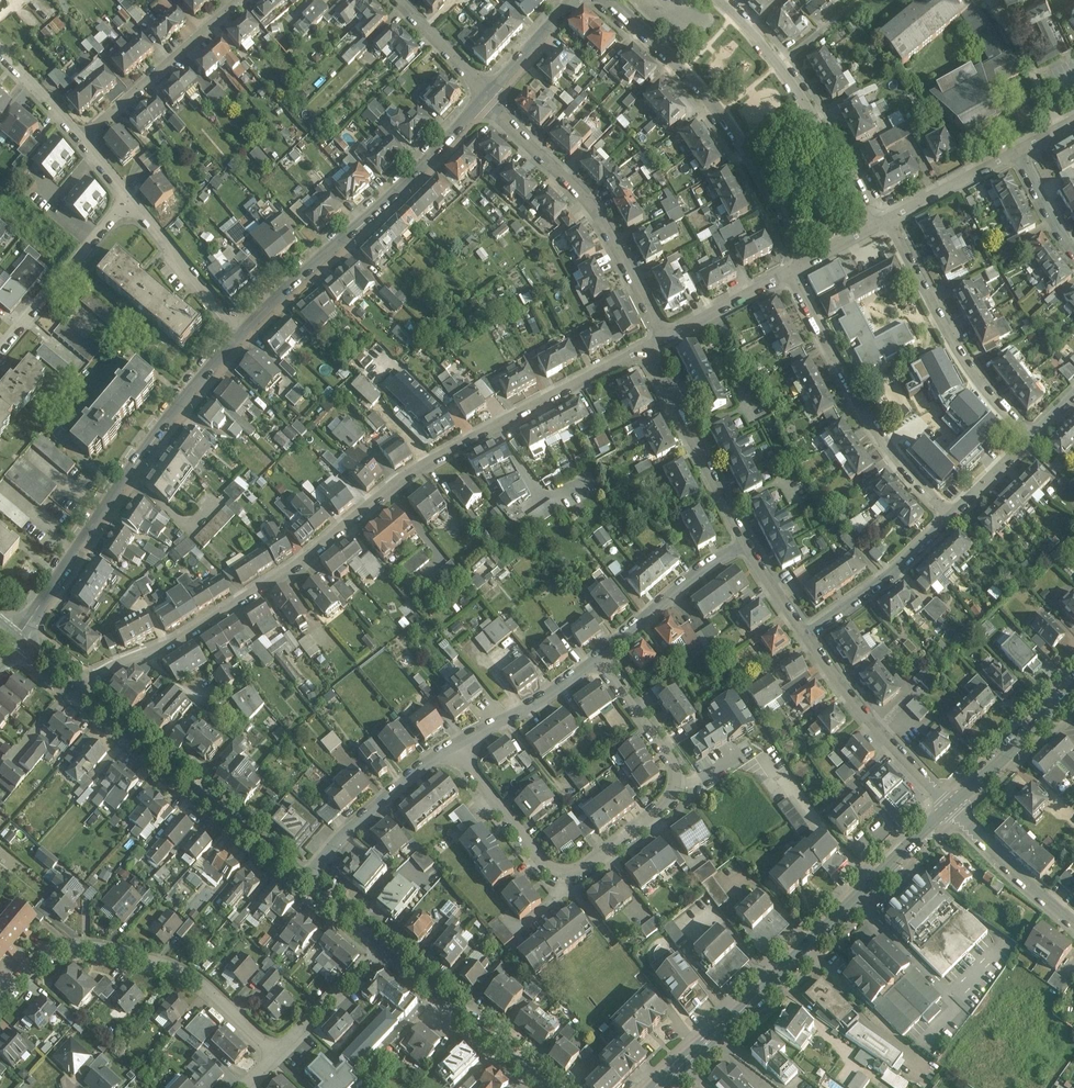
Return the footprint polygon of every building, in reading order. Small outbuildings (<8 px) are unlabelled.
[(158,0),(154,0),(149,5),(156,13),(158,11),(163,6),(158,0)] [(198,0),(185,0),(182,2),(194,15),(204,6),(198,0)] [(257,9),(266,19),(287,1),(286,0),(267,0),(257,9)] [(323,17),(328,22),(337,14),(336,13),(347,2),(345,0),(341,0),(329,11),(323,17)] [(369,0),(350,0),(347,2),(336,13),(337,14),(348,25),(353,20),(352,19),(358,13),(364,19),(376,7),(369,0)] [(433,12),(445,0),(421,0),(433,12)] [(505,0),(502,0),(500,2),(506,8),(510,5),(505,0)] [(539,0),(519,0),(515,3),(527,16),(542,3),(539,0)] [(790,0),(786,0),(783,2),(785,5),(784,6),(787,10),(793,5),(790,0)] [(808,5),(817,17),(834,3),(832,0),(814,0),(808,5)] [(880,37),(902,64),(961,15),(989,61),(973,70),(971,68),(936,86),(938,90),(929,94),(967,137),(1006,115),(998,86),(1023,71),(1013,51),(1006,55),(980,11),(974,2),(972,0),(925,0),(880,37)] [(1026,9),(1031,20),(1037,17),(1041,25),(1047,22),(1044,14),(1051,10),(1046,0),(1044,0),(1026,9)] [(320,2),(304,18),(313,27),(323,17),(329,11),(320,2)] [(783,2),(778,7),(777,7),(774,10),(768,16),(769,17),(767,18),(771,23),(773,21),(777,27),(791,15),(787,10),(784,6),(785,5),(783,2)] [(149,5),(148,4),(145,7),(149,12),(148,13),(151,17),(154,14),(156,16),(157,15),(156,13),(149,5)] [(500,16),(488,5),(484,9),(490,16),(490,15),(496,21),(500,16)] [(515,10),(510,5),(506,8),(512,14),(515,10)] [(142,18),(132,7),(126,12),(136,23),(142,18)] [(364,19),(356,27),(355,29),(360,34),(366,40),(375,31),(388,19),(376,7),(364,19)] [(131,18),(123,9),(118,13),(126,22),(131,18)] [(164,18),(162,20),(173,33),(186,22),(175,9),(164,18)] [(266,19),(257,9),(252,14),(261,24),(266,19)] [(586,12),(581,13),(569,26),(584,40),(591,33),(599,25),(599,24),(586,12)] [(523,27),(510,15),(512,14),(505,21),(501,25),(514,37),(523,27)] [(496,21),(490,15),(490,16),(486,20),(492,25),(496,21)] [(795,20),(791,15),(777,27),(782,32),(780,34),(785,39),(786,37),(787,39),(803,25),(801,22),(799,24),(795,20)] [(808,21),(802,15),(795,20),(799,24),(801,22),(803,25),(808,21)] [(505,21),(500,16),(496,21),(501,25),(505,21)] [(260,30),(248,17),(238,26),(250,39),(260,30)] [(304,18),(295,27),(304,36),(313,27),(304,18)] [(173,33),(162,20),(150,31),(161,44),(173,33)] [(60,21),(54,27),(62,38),(69,31),(60,21)] [(501,25),(496,21),(492,25),(497,29),(501,25)] [(1050,27),(1047,22),(1041,25),(1052,49),(1034,58),(1038,65),(1062,53),(1056,41),(1050,27)] [(124,39),(113,27),(109,30),(102,23),(96,29),(101,34),(103,32),(110,41),(111,41),(116,47),(124,39)] [(514,37),(501,25),(497,29),(492,35),(505,47),(514,37)] [(615,40),(599,25),(591,33),(594,36),(588,43),(601,55),(615,40)] [(1060,32),(1056,34),(1052,25),(1050,27),(1056,41),(1062,38),(1060,32)] [(250,39),(238,26),(228,35),(240,48),(250,39)] [(396,26),(383,39),(389,45),(394,50),(407,38),(396,26)] [(470,32),(467,30),(464,34),(469,39),(472,35),(470,32)] [(483,35),(477,30),(473,34),(479,40),(483,35)] [(58,40),(50,31),(45,35),(54,44),(58,40)] [(472,35),(469,39),(474,44),(479,40),(473,34),(472,35)] [(483,35),(479,40),(483,44),(488,39),(483,35)] [(488,39),(483,44),(496,56),(505,47),(492,35),(488,39)] [(104,52),(91,37),(86,41),(99,56),(104,52)] [(154,51),(142,38),(132,46),(144,59),(154,51)] [(407,38),(394,50),(401,57),(406,62),(419,50),(407,38)] [(1068,50),(1062,38),(1056,41),(1062,53),(1068,50)] [(383,39),(374,47),(381,54),(389,45),(383,39)] [(483,44),(479,40),(474,44),(479,49),(483,44)] [(128,41),(118,49),(121,52),(124,50),(126,52),(132,46),(128,41)] [(231,55),(220,42),(207,53),(219,66),(225,61),(231,55)] [(479,49),(474,54),(487,66),(496,56),(483,44),(479,49)] [(144,59),(132,46),(126,52),(124,50),(121,52),(134,68),(144,59)] [(360,53),(354,47),(342,59),(348,65),(360,53)] [(645,59),(633,47),(621,60),(633,71),(645,59)] [(614,48),(606,57),(610,61),(618,52),(614,48)] [(121,52),(118,49),(115,52),(120,57),(114,62),(113,63),(124,76),(134,68),(121,52)] [(575,61),(562,50),(552,61),(564,73),(568,69),(575,61)] [(818,54),(812,58),(812,59),(807,62),(816,75),(832,64),(824,51),(819,54),(818,54)] [(115,52),(110,56),(112,58),(111,59),(114,62),(120,57),(115,52)] [(207,53),(195,64),(206,77),(207,77),(210,81),(211,81),(211,80),(217,75),(214,71),(219,66),(207,53)] [(240,65),(231,55),(225,61),(233,71),(240,65)] [(401,57),(393,64),(398,70),(406,62),(401,57)] [(614,59),(603,70),(608,74),(609,73),(618,63),(614,59)] [(657,70),(645,59),(633,71),(637,75),(645,83),(657,70)] [(633,71),(621,60),(618,63),(609,73),(621,84),(625,80),(633,71)] [(552,61),(545,68),(543,66),(538,71),(541,73),(553,85),(564,73),(552,61)] [(582,68),(575,61),(568,69),(575,75),(582,68)] [(99,63),(92,69),(98,76),(101,74),(98,71),(103,67),(105,70),(99,63)] [(832,64),(816,75),(824,88),(840,77),(836,70),(838,69),(833,63),(832,64)] [(105,70),(103,67),(98,71),(101,74),(98,76),(92,69),(86,75),(91,82),(93,81),(104,94),(117,83),(105,70)] [(58,69),(49,77),(58,86),(60,84),(62,82),(57,76),(61,72),(58,69)] [(187,71),(174,82),(186,95),(188,93),(198,84),(187,71)] [(633,71),(625,80),(629,84),(637,75),(633,71)] [(66,78),(61,72),(57,76),(62,82),(66,78)] [(451,83),(442,74),(437,80),(442,85),(435,91),(450,105),(461,94),(451,84),(451,83)] [(86,75),(75,85),(78,89),(82,86),(84,88),(91,82),(86,75)] [(66,78),(62,82),(60,84),(65,90),(73,83),(68,77),(66,78)] [(840,77),(824,88),(832,100),(837,97),(838,98),(844,94),(844,93),(849,90),(848,90),(840,77)] [(91,82),(84,88),(82,86),(78,89),(80,92),(81,92),(92,105),(104,94),(93,81),(91,82)] [(186,95),(174,82),(162,92),(174,105),(186,95)] [(0,85),(0,104),(10,93),(0,85)] [(394,90),(390,85),(384,91),(388,96),(394,90)] [(660,85),(643,100),(658,116),(674,101),(660,85)] [(856,85),(848,90),(849,90),(844,93),(844,94),(848,99),(860,92),(856,85)] [(80,92),(73,99),(70,96),(66,99),(69,102),(80,115),(92,105),(81,92),(80,92),(78,89),(80,92)] [(450,105),(435,91),(430,97),(425,92),(420,97),(430,107),(431,106),(441,115),(450,105)] [(537,101),(528,92),(515,105),(528,117),(544,100),(540,97),(537,101)] [(574,102),(564,93),(559,98),(569,107),(574,102)] [(193,99),(191,101),(192,102),(196,106),(202,100),(198,95),(193,99)] [(637,100),(632,95),(623,104),(628,109),(637,100)] [(578,98),(570,106),(575,110),(582,102),(578,98)] [(154,99),(142,110),(154,123),(166,112),(154,99)] [(878,117),(890,109),(883,99),(871,107),(878,117)] [(552,115),(543,107),(547,103),(544,100),(528,117),(540,128),(552,115)] [(375,101),(368,107),(369,110),(379,120),(386,113),(375,101)] [(686,114),(674,101),(658,116),(669,129),(686,114)] [(196,106),(192,102),(190,104),(195,110),(198,108),(196,106)] [(852,104),(851,103),(844,107),(845,108),(839,111),(846,124),(864,115),(857,102),(852,104)] [(575,110),(570,106),(565,113),(569,117),(575,110)] [(0,126),(0,131),(9,138),(28,116),(17,107),(9,116),(0,126)] [(393,107),(386,114),(393,121),(400,114),(393,107)] [(154,123),(142,110),(130,121),(141,134),(154,123)] [(0,115),(0,126),(9,116),(3,111),(0,115)] [(431,123),(418,111),(408,121),(422,135),(429,128),(428,127),(431,123)] [(898,113),(887,119),(893,130),(901,126),(907,122),(905,118),(902,119),(898,113)] [(408,121),(400,114),(393,121),(391,123),(398,130),(396,131),(397,132),(410,145),(414,141),(415,142),(422,135),(408,121)] [(864,115),(846,124),(856,143),(875,133),(865,114),(864,115)] [(28,116),(9,138),(20,148),(39,126),(28,116)] [(186,127),(176,117),(171,122),(180,132),(186,127)] [(554,119),(544,130),(548,134),(558,123),(554,119)] [(574,129),(568,123),(565,123),(551,138),(560,147),(574,132),(574,129)] [(893,130),(879,137),(884,148),(912,133),(906,123),(901,126),(893,130)] [(574,132),(560,147),(570,156),(582,144),(583,144),(592,135),(581,125),(574,132)] [(695,125),(683,133),(681,131),(676,135),(681,142),(683,141),(692,154),(708,143),(705,138),(702,136),(695,125)] [(404,153),(381,129),(376,134),(384,144),(379,149),(393,164),(404,153)] [(121,130),(106,143),(120,160),(135,147),(121,130)] [(167,139),(161,131),(154,137),(160,145),(167,139)] [(353,144),(343,132),(338,136),(349,148),(353,144)] [(944,132),(926,142),(929,149),(935,160),(936,162),(955,152),(944,132)] [(478,135),(464,150),(469,156),(477,148),(480,151),(480,150),(479,149),(485,143),(478,135)] [(349,148),(338,136),(334,140),(344,152),(349,148)] [(485,143),(479,149),(480,150),(489,159),(501,145),(491,136),(485,143)] [(592,137),(584,146),(588,150),(596,142),(592,137)] [(38,147),(31,141),(22,151),(30,157),(38,147)] [(1053,154),(1059,164),(1057,165),(1062,173),(1062,174),(1071,168),(1073,167),(1073,142),(1053,154)] [(76,159),(60,143),(46,157),(56,167),(47,175),(53,182),(76,159)] [(708,143),(692,154),(701,167),(699,169),(704,176),(710,172),(708,170),(720,162),(713,151),(712,149),(708,143)] [(393,164),(379,149),(373,155),(364,145),(358,151),(381,175),(393,164)] [(501,145),(489,159),(499,167),(500,167),(505,162),(511,154),(501,145)] [(261,167),(269,160),(259,147),(250,153),(261,167)] [(929,149),(922,152),(928,164),(935,160),(929,149)] [(469,156),(464,150),(463,151),(464,151),(455,160),(468,173),(477,164),(469,156)] [(157,161),(149,151),(139,159),(147,170),(157,161)] [(594,154),(581,167),(590,176),(603,164),(594,154)] [(877,154),(865,161),(871,172),(885,165),(880,155),(877,156),(877,154)] [(370,179),(350,157),(343,163),(352,173),(347,177),(361,193),(369,186),(366,183),(370,179)] [(909,158),(906,157),(898,162),(896,160),(892,162),(894,167),(904,184),(919,176),(909,158)] [(468,173),(455,160),(446,171),(458,183),(468,173)] [(157,161),(147,170),(152,175),(162,167),(157,161)] [(312,170),(304,162),(299,166),(307,175),(312,170)] [(511,168),(505,162),(500,167),(499,167),(499,168),(506,174),(511,168)] [(603,164),(590,176),(600,186),(603,183),(602,182),(617,172),(616,171),(613,168),(610,171),(603,164)] [(660,173),(654,164),(650,167),(655,176),(660,173)] [(894,167),(888,170),(885,165),(871,172),(878,185),(878,187),(881,194),(882,195),(883,196),(884,196),(885,196),(892,192),(893,193),(894,192),(893,190),(904,184),(894,167)] [(525,178),(513,166),(511,168),(506,174),(501,179),(510,188),(505,193),(508,196),(525,178)] [(1062,174),(1062,173),(1060,175),(1066,186),(1073,181),(1073,173),(1071,168),(1062,174)] [(726,171),(713,178),(712,176),(706,179),(710,187),(713,186),(720,200),(738,190),(735,184),(732,183),(726,171)] [(617,172),(602,182),(603,183),(610,193),(625,182),(617,172)] [(655,176),(653,177),(656,183),(663,179),(660,173),(655,176)] [(71,174),(64,181),(65,182),(61,186),(66,191),(77,180),(71,174)] [(210,182),(217,190),(225,183),(217,175),(210,182)] [(173,193),(160,177),(142,192),(155,208),(173,193)] [(361,193),(347,177),(345,180),(336,188),(347,200),(350,197),(353,200),(361,193)] [(1009,177),(992,186),(999,200),(1016,191),(1009,177)] [(450,191),(437,178),(426,190),(442,206),(445,203),(441,199),(450,191)] [(525,178),(508,196),(511,199),(516,193),(525,202),(530,196),(536,190),(537,189),(525,178)] [(61,205),(82,224),(105,198),(84,179),(61,205)] [(625,182),(610,193),(618,203),(629,195),(633,193),(625,182)] [(1061,194),(1069,208),(1068,209),(1072,215),(1073,213),(1073,186),(1061,194)] [(342,210),(321,187),(317,190),(316,191),(323,199),(316,206),(330,221),(342,210)] [(442,206),(426,190),(414,201),(426,214),(435,205),(439,209),(442,206)] [(543,197),(536,190),(530,196),(537,203),(543,197)] [(738,190),(720,200),(728,214),(725,215),(730,223),(736,220),(735,217),(748,211),(741,199),(741,197),(738,190)] [(537,203),(536,203),(545,213),(558,201),(549,191),(543,197),(537,203)] [(1016,191),(999,200),(1005,211),(1022,202),(1016,191)] [(684,194),(676,198),(678,203),(686,199),(684,194)] [(629,195),(618,203),(614,205),(621,217),(636,208),(629,195)] [(674,197),(661,204),(666,215),(680,208),(674,197)] [(977,208),(972,198),(967,200),(972,210),(977,208)] [(426,214),(414,201),(405,211),(417,223),(426,214)] [(558,201),(545,213),(554,223),(560,218),(566,212),(567,211),(558,201)] [(267,224),(260,214),(265,207),(266,206),(261,202),(248,212),(262,230),(268,225),(267,224)] [(330,221),(316,206),(309,212),(301,202),(296,206),(309,221),(309,222),(318,232),(330,221)] [(1022,202),(1005,211),(1010,222),(1027,213),(1022,202)] [(309,221),(296,206),(290,211),(304,225),(309,222),(309,221)] [(265,207),(260,214),(267,224),(272,219),(276,217),(272,212),(271,213),(266,207),(265,207)] [(636,208),(621,217),(628,228),(643,219),(636,208)] [(680,208),(666,215),(671,224),(672,224),(685,218),(680,208)] [(417,223),(405,211),(396,220),(408,232),(417,223)] [(566,212),(560,218),(563,221),(562,222),(563,223),(564,222),(570,218),(571,217),(570,216),(569,216),(566,212)] [(926,213),(914,219),(917,225),(929,219),(926,213)] [(1027,213),(1010,222),(1018,236),(1025,232),(1035,227),(1028,213),(1027,213)] [(294,233),(281,216),(274,222),(272,219),(267,224),(268,225),(288,250),(296,243),(291,236),(294,233)] [(560,218),(554,223),(558,227),(563,223),(562,222),(563,221),(560,218)] [(396,220),(384,231),(400,247),(403,244),(400,241),(408,232),(396,220)] [(937,221),(920,229),(927,243),(944,234),(937,221)] [(11,231),(0,222),(0,243),(11,231)] [(239,222),(224,234),(237,247),(250,236),(239,222)] [(720,233),(719,233),(725,244),(745,233),(739,222),(720,233)] [(575,224),(569,229),(569,228),(568,229),(569,230),(572,234),(579,230),(576,225),(575,223),(574,224),(575,224)] [(666,227),(664,223),(656,227),(658,231),(652,235),(658,246),(678,235),(672,224),(671,224),(666,227)] [(288,250),(268,225),(262,230),(252,239),(272,263),(288,250)] [(496,238),(509,230),(505,225),(493,233),(496,238)] [(720,233),(716,226),(708,230),(722,256),(729,252),(725,244),(719,233),(720,233)] [(568,229),(563,233),(566,238),(572,234),(569,230),(568,229)] [(572,234),(566,238),(573,250),(588,240),(581,229),(579,230),(572,234)] [(400,247),(384,231),(373,242),(385,255),(394,246),(397,250),(400,247)] [(652,235),(650,231),(634,240),(647,263),(663,255),(658,246),(652,235)] [(1018,236),(1007,242),(1011,249),(1028,238),(1025,232),(1018,236)] [(944,234),(927,243),(933,253),(949,244),(944,234)] [(765,236),(750,243),(758,259),(773,251),(765,236)] [(1041,237),(1026,248),(1034,259),(1034,260),(1050,248),(1041,237)] [(476,240),(466,247),(470,253),(480,246),(476,240)] [(588,240),(573,250),(580,261),(588,256),(595,252),(588,240)] [(949,244),(933,253),(938,263),(961,251),(956,241),(949,244)] [(373,242),(361,254),(374,266),(376,268),(380,264),(378,262),(385,255),(373,242)] [(750,243),(736,251),(744,266),(758,259),(750,243)] [(41,257),(29,247),(24,253),(28,256),(29,256),(36,262),(41,257)] [(1050,248),(1034,260),(1034,259),(1028,264),(1031,267),(1037,263),(1041,269),(1056,257),(1050,248)] [(229,264),(218,251),(212,256),(216,260),(215,261),(222,269),(229,264)] [(961,251),(938,263),(945,277),(968,265),(961,251)] [(234,260),(230,264),(229,263),(229,264),(222,269),(239,289),(247,282),(247,283),(247,282),(236,269),(239,267),(240,267),(242,265),(249,258),(242,252),(234,260)] [(174,304),(142,277),(144,275),(120,255),(116,261),(113,259),(100,274),(106,279),(104,281),(176,342),(178,340),(184,345),(197,329),(195,327),(200,322),(176,302),(174,304)] [(28,256),(10,278),(11,279),(27,293),(46,271),(36,262),(29,256),(28,256)] [(588,256),(581,260),(585,268),(592,264),(588,256)] [(1056,257),(1041,269),(1045,275),(1040,279),(1042,282),(1048,278),(1047,277),(1063,266),(1056,257)] [(257,267),(249,258),(242,265),(249,274),(257,267)] [(708,258),(698,264),(703,272),(712,266),(708,258)] [(729,262),(722,266),(719,260),(711,264),(712,266),(714,269),(722,285),(737,277),(729,262)] [(894,260),(847,285),(845,283),(849,281),(839,262),(807,279),(817,298),(836,288),(837,291),(819,300),(829,318),(840,311),(856,303),(896,282),(899,288),(906,284),(894,260)] [(222,269),(215,261),(208,267),(214,275),(222,269)] [(366,276),(354,262),(344,270),(356,285),(359,282),(366,276)] [(585,268),(579,271),(584,282),(586,286),(602,277),(594,263),(592,264),(585,268)] [(1037,263),(1031,267),(1028,264),(1025,266),(1032,275),(1041,269),(1037,263)] [(668,266),(652,275),(660,289),(681,278),(679,275),(674,277),(668,266)] [(1072,278),(1063,266),(1047,277),(1048,278),(1042,282),(1041,282),(1042,283),(1046,289),(1045,289),(1045,292),(1046,294),(1049,294),(1072,278)] [(995,267),(984,272),(989,282),(1000,277),(995,267)] [(222,269),(214,275),(220,282),(230,295),(230,296),(231,296),(231,295),(239,289),(222,269)] [(714,269),(700,277),(708,292),(722,285),(714,269)] [(1041,269),(1032,275),(1039,285),(1042,283),(1041,282),(1042,282),(1040,279),(1045,275),(1041,269)] [(343,270),(333,279),(346,293),(349,291),(356,285),(344,270),(343,270)] [(431,285),(415,270),(411,275),(426,290),(431,285)] [(696,291),(687,275),(681,278),(683,282),(690,295),(696,291)] [(602,277),(586,286),(588,289),(594,301),(610,292),(602,277)] [(959,277),(948,283),(951,288),(962,283),(959,277)] [(681,278),(660,289),(668,304),(675,300),(678,305),(679,308),(680,307),(687,303),(688,303),(683,293),(685,291),(681,283),(683,282),(681,278)] [(11,279),(0,291),(0,305),(10,313),(27,293),(11,279)] [(346,293),(333,279),(323,288),(337,301),(343,296),(346,293)] [(408,286),(400,279),(396,283),(404,290),(403,291),(410,298),(415,293),(408,286)] [(369,289),(363,282),(361,284),(359,282),(356,285),(364,294),(369,289)] [(1039,285),(1035,289),(1040,295),(1045,292),(1045,289),(1046,289),(1042,283),(1039,285)] [(972,286),(955,295),(957,300),(974,291),(976,294),(984,289),(981,284),(973,288),(972,286)] [(586,286),(580,289),(576,291),(578,295),(588,289),(586,286)] [(404,306),(385,288),(379,294),(392,306),(390,307),(396,314),(404,306)] [(974,291),(957,300),(965,314),(981,305),(987,302),(989,300),(984,289),(976,294),(974,291)] [(331,304),(320,290),(320,291),(311,298),(310,296),(304,300),(306,302),(305,303),(310,309),(315,306),(320,312),(321,312),(331,304)] [(125,322),(88,291),(80,301),(116,332),(125,322)] [(359,298),(353,291),(351,293),(349,291),(346,293),(354,302),(359,298)] [(1065,300),(1073,309),(1073,291),(1065,300)] [(1054,292),(1044,301),(1048,305),(1058,297),(1054,292)] [(354,302),(346,293),(343,296),(345,298),(343,299),(350,306),(354,302)] [(612,301),(605,305),(605,306),(611,317),(632,307),(629,302),(626,303),(622,296),(612,301)] [(610,297),(602,301),(605,306),(605,305),(612,301),(610,297)] [(769,297),(752,306),(755,312),(760,310),(760,309),(772,303),(769,297)] [(1058,297),(1048,305),(1052,309),(1061,301),(1058,297)] [(772,303),(760,309),(760,310),(767,323),(784,314),(776,301),(772,303)] [(316,315),(310,309),(305,303),(295,312),(308,325),(308,324),(318,334),(329,323),(326,319),(320,312),(316,315)] [(856,303),(840,311),(844,319),(839,322),(850,345),(856,341),(860,349),(854,352),(866,373),(881,365),(880,362),(884,359),(885,363),(907,352),(905,349),(914,344),(905,325),(876,341),(856,303)] [(331,304),(321,312),(327,319),(337,311),(331,304)] [(981,305),(965,314),(970,324),(986,315),(981,305)] [(320,312),(315,306),(310,309),(316,315),(320,312)] [(632,307),(611,317),(616,326),(618,329),(619,328),(620,331),(624,338),(624,337),(640,329),(631,312),(634,311),(632,307)] [(784,314),(767,323),(773,333),(789,324),(784,314)] [(986,315),(970,324),(975,334),(990,326),(992,325),(986,315)] [(297,331),(286,320),(286,319),(271,334),(278,340),(279,338),(285,344),(289,340),(298,331),(297,330),(297,331)] [(98,354),(61,323),(53,332),(90,363),(98,354)] [(1032,323),(1022,330),(1026,336),(1037,329),(1032,323)] [(318,334),(308,324),(308,325),(304,329),(313,338),(318,334)] [(789,324),(773,333),(778,343),(794,334),(789,324)] [(392,333),(408,346),(414,338),(398,325),(392,333)] [(616,326),(611,329),(611,328),(609,329),(608,327),(605,329),(609,336),(620,331),(619,328),(618,329),(616,326)] [(990,326),(975,334),(983,348),(991,343),(997,340),(990,326)] [(604,327),(593,333),(601,349),(612,343),(613,343),(609,336),(605,329),(604,327)] [(725,328),(714,334),(719,345),(731,339),(725,328)] [(578,337),(574,330),(569,333),(573,340),(578,337)] [(298,331),(289,340),(292,343),(294,341),(297,344),(304,337),(298,331)] [(620,331),(609,336),(613,343),(612,343),(612,344),(624,338),(620,331)] [(593,333),(581,340),(588,353),(589,356),(601,349),(593,333)] [(278,340),(271,334),(263,342),(276,354),(284,345),(285,344),(279,338),(278,340)] [(794,334),(778,343),(785,356),(791,353),(801,347),(794,334)] [(588,353),(581,340),(574,343),(581,357),(588,353)] [(991,343),(983,348),(986,353),(994,349),(991,343)] [(695,344),(678,353),(693,383),(711,374),(695,344)] [(79,376),(43,345),(34,354),(71,385),(79,376)] [(287,348),(284,345),(276,354),(281,360),(288,352),(285,349),(287,348)] [(577,361),(569,345),(554,353),(562,369),(577,361)] [(1063,351),(1073,362),(1073,350),(1069,345),(1063,351)] [(801,347),(791,353),(792,355),(791,355),(794,361),(805,355),(801,347)] [(281,377),(256,353),(250,359),(249,357),(245,361),(247,363),(241,368),(241,369),(248,375),(266,393),(281,377)] [(554,353),(539,361),(547,377),(562,369),(554,353)] [(1060,353),(1051,358),(1056,368),(1065,364),(1060,353)] [(1019,354),(1011,360),(1017,368),(1025,362),(1019,354)] [(794,361),(791,362),(794,369),(809,361),(805,355),(794,361)] [(1007,355),(992,367),(1002,380),(1017,368),(1011,360),(1007,355)] [(794,369),(792,370),(800,384),(816,375),(809,361),(794,369)] [(9,380),(9,379),(0,389),(0,409),(10,417),(19,406),(23,409),(29,401),(28,400),(34,393),(32,391),(39,382),(43,377),(35,370),(27,363),(21,370),(11,382),(9,380)] [(123,380),(121,377),(116,383),(119,385),(104,402),(122,418),(133,406),(137,409),(150,394),(146,390),(156,379),(137,363),(123,380)] [(1058,371),(1068,381),(1073,375),(1073,369),(1069,364),(1058,371)] [(241,368),(240,367),(235,371),(244,380),(248,375),(241,369),(241,368)] [(528,367),(517,373),(515,369),(511,370),(522,391),(536,383),(528,367)] [(1017,368),(1002,380),(1010,390),(1025,378),(1017,368)] [(509,377),(499,383),(507,398),(522,391),(511,370),(507,372),(509,377)] [(726,404),(711,374),(693,383),(709,413),(726,404)] [(800,384),(795,386),(800,396),(805,394),(822,385),(816,375),(800,384)] [(383,395),(362,376),(352,386),(372,406),(383,395)] [(442,413),(405,376),(389,391),(412,414),(410,416),(405,411),(405,410),(404,411),(404,410),(396,418),(402,424),(426,448),(435,442),(424,426),(442,413)] [(487,376),(481,380),(487,386),(492,382),(488,377),(487,376)] [(631,378),(623,382),(623,383),(619,386),(626,400),(645,390),(641,383),(640,383),(636,376),(631,379),(631,378)] [(1025,378),(1010,390),(1017,400),(1033,387),(1025,378)] [(458,386),(452,379),(443,385),(454,402),(464,395),(458,387),(458,386)] [(487,386),(481,380),(474,385),(486,401),(495,395),(487,386)] [(249,399),(228,381),(215,397),(236,415),(249,399)] [(472,389),(466,381),(458,387),(464,395),(472,389)] [(500,391),(492,382),(487,386),(495,395),(496,396),(500,391)] [(964,465),(1004,427),(964,384),(941,406),(949,414),(943,419),(948,425),(927,445),(923,440),(916,447),(943,475),(959,460),(964,465)] [(298,385),(286,398),(295,406),(307,393),(298,385)] [(822,385),(805,394),(810,403),(827,395),(822,385)] [(1033,387),(1017,400),(1027,412),(1042,400),(1038,395),(1041,393),(1041,391),(1036,385),(1033,387)] [(472,389),(464,395),(476,414),(486,408),(473,389),(472,389)] [(645,390),(626,400),(634,414),(639,412),(639,413),(647,409),(647,408),(652,405),(648,398),(649,397),(645,390)] [(476,414),(464,395),(454,402),(467,420),(476,414)] [(827,395),(810,403),(817,417),(823,414),(834,408),(827,395)] [(212,401),(198,417),(212,428),(214,425),(219,429),(226,420),(222,417),(225,413),(212,401)] [(599,401),(593,404),(599,415),(605,412),(599,401)] [(104,402),(91,418),(88,415),(83,421),(86,424),(71,440),(89,456),(99,445),(104,448),(117,432),(113,429),(122,418),(104,402)] [(579,403),(564,411),(573,428),(588,420),(579,403)] [(263,414),(253,404),(247,410),(257,420),(263,414)] [(834,408),(823,414),(828,422),(838,416),(834,408)] [(10,417),(0,409),(0,429),(10,417)] [(564,411),(555,416),(550,418),(559,435),(573,428),(564,411)] [(609,421),(605,412),(599,415),(604,424),(609,421)] [(386,426),(375,413),(367,420),(378,432),(386,426)] [(454,429),(442,413),(424,426),(435,442),(454,429)] [(638,414),(627,420),(630,426),(641,420),(638,414)] [(250,426),(239,416),(234,422),(243,431),(244,432),(250,426)] [(828,422),(827,422),(831,429),(841,423),(838,416),(828,422)] [(550,418),(545,421),(536,426),(545,443),(559,435),(550,418)] [(234,422),(231,419),(224,428),(237,438),(243,431),(234,422)] [(630,426),(633,432),(645,425),(642,420),(641,420),(630,426)] [(660,420),(654,423),(654,422),(646,426),(647,427),(642,429),(649,444),(669,433),(664,426),(663,426),(660,420)] [(729,421),(711,430),(728,463),(746,453),(729,421)] [(306,431),(297,423),(297,422),(292,427),(301,437),(307,431),(306,431)] [(850,436),(841,423),(831,429),(826,433),(827,435),(822,439),(825,443),(830,439),(835,446),(850,436)] [(536,426),(528,430),(521,434),(521,433),(520,434),(521,435),(521,434),(529,450),(529,451),(530,451),(545,443),(536,426)] [(204,440),(189,428),(181,440),(195,452),(199,447),(204,440)] [(1067,429),(1059,436),(1072,450),(1073,448),(1073,436),(1067,429)] [(669,433),(649,444),(657,458),(662,455),(663,456),(670,452),(670,451),(675,448),(671,441),(672,440),(669,433)] [(75,464),(40,434),(31,444),(67,474),(75,464)] [(358,442),(349,434),(344,439),(352,448),(358,442)] [(605,434),(594,440),(599,450),(610,444),(605,434)] [(412,457),(397,435),(387,442),(391,449),(394,447),(404,462),(412,457)] [(850,436),(835,446),(841,456),(857,445),(850,436)] [(1072,450),(1059,436),(1048,447),(1062,460),(1072,450)] [(825,443),(824,444),(829,451),(835,446),(830,439),(825,443)] [(195,452),(181,440),(173,451),(186,464),(192,456),(195,452)] [(522,449),(514,440),(510,443),(517,453),(522,449)] [(391,449),(387,442),(379,447),(394,469),(404,462),(394,447),(391,449)] [(501,444),(482,455),(490,470),(509,460),(501,444)] [(857,445),(841,456),(848,465),(863,454),(857,445)] [(841,456),(835,446),(829,451),(836,460),(841,456)] [(206,453),(199,447),(195,452),(203,458),(206,453)] [(186,464),(173,451),(146,487),(169,504),(194,471),(186,464)] [(203,458),(195,452),(192,456),(199,463),(203,458)] [(338,462),(328,452),(322,457),(332,467),(338,462)] [(746,453),(728,463),(744,495),(762,486),(746,453)] [(591,463),(587,454),(575,461),(580,469),(591,463)] [(848,465),(843,469),(849,477),(854,473),(857,477),(862,473),(872,466),(863,454),(848,465)] [(482,455),(469,461),(478,477),(482,475),(490,471),(490,470),(482,455)] [(57,486),(21,456),(13,466),(48,496),(57,486)] [(361,462),(355,456),(351,460),(357,466),(361,462)] [(848,465),(841,456),(836,460),(842,469),(843,469),(848,465)] [(382,475),(365,458),(361,462),(357,466),(375,483),(382,475)] [(351,460),(350,460),(343,468),(350,475),(349,475),(367,492),(375,484),(375,483),(357,466),(351,460)] [(490,470),(490,471),(496,482),(500,487),(517,478),(518,478),(509,460),(490,470)] [(649,460),(635,467),(639,475),(653,468),(649,460)] [(682,462),(664,471),(673,487),(690,478),(682,462)] [(40,505),(48,496),(13,466),(5,475),(40,505)] [(872,466),(862,473),(867,480),(878,472),(873,466),(872,466)] [(1050,480),(1037,467),(1026,478),(1039,491),(1050,480)] [(490,471),(482,475),(489,486),(496,482),(490,471)] [(885,474),(870,488),(881,500),(896,487),(885,474)] [(551,475),(542,481),(545,486),(555,481),(551,475)] [(517,478),(500,487),(508,497),(515,504),(515,503),(526,496),(517,478)] [(690,478),(673,487),(681,503),(699,493),(690,478)] [(1039,491),(1026,478),(1017,487),(1030,500),(1039,491)] [(482,497),(467,479),(452,491),(466,509),(482,497)] [(245,492),(233,483),(223,492),(231,499),(234,503),(235,502),(245,492)] [(340,486),(331,494),(324,485),(318,491),(326,500),(339,515),(354,502),(340,486)] [(896,487),(881,500),(890,509),(904,496),(896,487)] [(1030,500),(1017,487),(1016,488),(1015,487),(1007,494),(1021,509),(1030,500)] [(447,510),(428,488),(409,504),(427,526),(447,510)] [(326,500),(318,491),(312,497),(320,505),(326,500)] [(0,493),(0,511),(21,529),(30,519),(0,493)] [(1021,509),(1007,494),(999,502),(1000,503),(999,504),(1012,518),(1021,509)] [(784,528),(767,495),(749,505),(766,537),(784,528)] [(156,507),(146,496),(141,503),(153,511),(156,507)] [(913,505),(904,496),(890,509),(898,518),(913,505)] [(282,497),(275,503),(285,514),(292,507),(285,499),(282,497)] [(317,508),(312,512),(309,509),(312,507),(303,497),(292,507),(298,514),(303,520),(315,533),(329,521),(317,508)] [(515,504),(508,497),(498,505),(510,520),(532,530),(533,529),(526,518),(526,517),(523,513),(522,513),(515,503),(515,504)] [(231,499),(225,505),(226,506),(229,508),(234,503),(231,499)] [(526,517),(526,518),(533,529),(561,510),(552,499),(526,517)] [(141,503),(137,500),(130,512),(146,523),(148,520),(153,512),(153,511),(141,503)] [(244,511),(235,502),(234,503),(229,508),(236,515),(238,517),(244,511)] [(591,514),(584,502),(578,506),(579,508),(584,518),(591,514)] [(1012,518),(999,504),(990,513),(1003,526),(1012,518)] [(923,517),(913,505),(898,518),(909,530),(923,517)] [(226,506),(194,539),(203,548),(236,515),(229,508),(226,506)] [(292,507),(285,514),(290,520),(298,514),(292,507)] [(502,516),(496,508),(491,513),(497,520),(502,516)] [(584,518),(579,508),(572,511),(579,522),(584,518)] [(699,509),(681,518),(690,534),(707,524),(699,509)] [(374,528),(374,527),(367,533),(367,534),(364,536),(384,560),(416,534),(396,510),(388,516),(381,521),(381,522),(374,528)] [(146,523),(130,512),(122,523),(138,534),(142,528),(146,523)] [(160,516),(153,512),(148,520),(149,521),(151,518),(156,522),(160,516)] [(478,522),(471,513),(465,517),(478,533),(484,529),(478,522)] [(1003,526),(990,513),(979,523),(993,537),(1003,526)] [(868,529),(862,516),(850,522),(856,535),(868,529)] [(156,522),(151,518),(149,521),(148,520),(146,523),(155,529),(162,535),(166,528),(156,522)] [(315,533),(303,520),(290,533),(301,546),(315,533)] [(162,535),(155,529),(146,523),(142,528),(144,529),(143,531),(158,541),(162,535)] [(281,536),(274,524),(262,532),(270,543),(265,546),(275,562),(292,552),(282,536),(281,536)] [(707,524),(690,534),(698,549),(715,540),(707,524)] [(134,539),(119,528),(111,540),(127,550),(129,546),(134,539)] [(784,528),(766,537),(782,569),(800,560),(784,528)] [(602,529),(595,534),(600,541),(607,536),(602,529)] [(0,532),(0,564),(2,566),(18,547),(0,532)] [(248,535),(239,541),(245,551),(254,545),(248,535)] [(856,544),(846,535),(841,540),(850,549),(856,544)] [(972,548),(959,535),(947,546),(966,565),(972,559),(967,553),(972,548)] [(188,539),(175,550),(182,559),(197,547),(188,539)] [(359,562),(356,558),(362,553),(351,539),(336,551),(347,564),(351,562),(358,571),(363,567),(374,580),(379,575),(365,557),(359,562)] [(127,550),(111,540),(103,551),(114,558),(119,562),(123,556),(127,550)] [(826,547),(821,540),(817,543),(821,550),(826,547)] [(166,556),(148,544),(144,550),(160,561),(166,556)] [(146,555),(133,546),(132,547),(131,548),(129,546),(127,550),(136,557),(142,561),(146,555)] [(681,557),(671,546),(666,550),(670,554),(675,560),(676,561),(681,557)] [(966,565),(947,546),(938,555),(952,569),(955,565),(961,570),(966,565)] [(263,548),(248,558),(258,574),(273,564),(263,548)] [(883,557),(875,548),(869,554),(877,562),(883,557)] [(136,557),(127,550),(123,556),(132,562),(136,557)] [(421,550),(401,567),(410,577),(430,560),(421,550)] [(670,554),(666,550),(653,561),(666,576),(679,564),(676,561),(675,560),(670,554)] [(114,558),(104,551),(100,557),(110,564),(114,558)] [(336,551),(321,563),(332,577),(337,574),(341,578),(349,572),(348,570),(347,571),(345,567),(348,565),(347,564),(336,551)] [(483,560),(492,571),(483,579),(480,575),(476,578),(482,586),(505,568),(493,552),(483,560)] [(384,571),(369,553),(365,557),(379,575),(384,571)] [(865,570),(854,554),(841,563),(853,579),(865,570)] [(938,555),(929,564),(943,577),(952,569),(938,555)] [(248,558),(232,568),(242,584),(258,574),(248,558)] [(229,573),(221,560),(218,562),(226,575),(229,573)] [(617,561),(608,568),(615,577),(624,570),(617,561)] [(653,561),(641,572),(654,586),(666,576),(653,561)] [(451,562),(433,576),(440,585),(457,570),(451,562)] [(113,574),(96,563),(72,599),(82,605),(90,610),(113,574)] [(841,563),(804,590),(814,604),(821,599),(823,601),(853,580),(852,580),(853,579),(841,563),(841,564),(841,563)] [(943,577),(929,564),(918,575),(923,580),(918,585),(926,594),(937,584),(940,587),(947,581),(943,577)] [(805,571),(801,567),(793,573),(803,588),(813,581),(806,571),(805,571)] [(193,581),(198,577),(192,569),(187,573),(193,581)] [(738,573),(735,569),(719,581),(720,582),(721,582),(733,598),(736,603),(741,600),(751,591),(741,577),(743,575),(741,571),(738,573)] [(628,608),(599,570),(591,577),(601,590),(592,597),(595,600),(611,621),(628,608)] [(641,572),(629,583),(641,597),(654,586),(641,572)] [(152,577),(151,577),(149,573),(145,576),(146,578),(149,585),(151,586),(156,583),(152,577)] [(199,580),(193,584),(187,575),(178,582),(182,589),(184,590),(183,590),(189,598),(198,611),(213,602),(205,588),(204,587),(203,585),(199,580)] [(146,578),(136,583),(142,594),(143,598),(150,594),(146,586),(149,585),(146,578)] [(221,578),(212,584),(210,581),(203,585),(204,587),(205,588),(213,602),(229,592),(221,578)] [(328,591),(318,578),(304,590),(328,618),(340,608),(333,601),(335,599),(328,591)] [(354,596),(341,581),(334,587),(342,597),(346,602),(354,596)] [(135,582),(120,602),(129,611),(142,594),(136,583),(135,582)] [(720,582),(692,602),(704,619),(733,598),(721,582),(720,582)] [(592,597),(584,586),(579,590),(589,604),(595,600),(592,597)] [(296,601),(295,602),(285,587),(271,596),(281,611),(283,610),(293,625),(306,617),(296,601)] [(342,597),(334,587),(328,591),(335,599),(337,602),(342,597)] [(915,602),(904,587),(891,597),(903,612),(909,608),(916,616),(923,610),(916,601),(915,602)] [(182,589),(167,598),(171,605),(173,607),(182,621),(198,611),(189,598),(183,590),(184,590),(182,589)] [(751,591),(741,600),(744,605),(745,605),(756,597),(751,591)] [(1068,600),(1065,597),(1059,602),(1062,605),(1059,609),(1073,624),(1073,594),(1068,600)] [(346,602),(342,597),(337,602),(343,610),(349,605),(346,602)] [(891,597),(879,607),(891,622),(903,612),(891,597)] [(82,605),(72,599),(69,604),(79,611),(82,605)] [(262,601),(253,607),(263,622),(270,617),(272,616),(262,601)] [(948,611),(938,601),(936,601),(931,606),(942,617),(948,611)] [(749,611),(740,616),(740,617),(750,632),(770,618),(769,617),(770,617),(770,616),(770,615),(768,611),(766,611),(765,611),(760,603),(749,611)] [(171,605),(164,609),(166,612),(157,617),(166,631),(182,621),(173,607),(171,605)] [(744,605),(734,612),(738,618),(740,617),(740,616),(749,611),(745,605),(744,605)] [(942,617),(931,606),(925,612),(935,623),(942,617)] [(982,615),(978,606),(972,608),(977,617),(982,615)] [(253,607),(243,614),(253,628),(256,626),(263,622),(253,607)] [(604,623),(595,611),(588,616),(597,628),(604,623)] [(74,615),(60,632),(73,644),(86,629),(77,621),(79,619),(74,615)] [(146,615),(117,631),(126,648),(155,632),(146,615)] [(597,628),(588,616),(581,622),(584,626),(573,635),(582,647),(600,633),(597,628)] [(1046,616),(1039,623),(1035,619),(1029,625),(1033,629),(1032,630),(1051,649),(1065,636),(1046,616)] [(270,617),(263,622),(267,629),(275,624),(270,617)] [(483,633),(475,639),(487,654),(512,634),(504,625),(500,619),(492,625),(483,633)] [(519,628),(512,619),(504,625),(512,634),(519,628)] [(551,619),(544,624),(553,636),(560,631),(551,619)] [(235,620),(219,630),(229,644),(238,638),(244,633),(235,620)] [(670,621),(669,620),(661,626),(663,628),(655,634),(663,643),(662,644),(661,646),(665,650),(666,650),(668,648),(669,650),(670,649),(682,639),(684,637),(679,631),(670,621)] [(489,621),(480,629),(483,633),(492,625),(489,621)] [(263,622),(256,626),(261,633),(267,629),(263,622)] [(712,624),(700,632),(707,643),(719,635),(712,624)] [(695,636),(688,626),(679,631),(684,637),(682,639),(686,646),(690,652),(700,645),(695,636)] [(850,626),(833,638),(839,647),(837,650),(841,655),(861,641),(850,626)] [(573,637),(565,627),(560,631),(567,641),(573,637)] [(86,629),(73,644),(88,656),(102,639),(98,635),(96,638),(86,629)] [(219,630),(203,641),(214,655),(224,648),(229,644),(219,630)] [(785,636),(783,637),(778,630),(761,642),(772,657),(788,646),(788,645),(790,644),(785,636)] [(707,643),(700,632),(695,636),(700,645),(705,652),(711,649),(707,643)] [(244,633),(238,638),(245,647),(251,642),(244,633)] [(1037,648),(1023,633),(1017,639),(1031,654),(1037,648)] [(114,634),(106,635),(108,648),(116,647),(114,634)] [(320,652),(308,635),(298,643),(311,659),(320,652)] [(367,636),(363,641),(372,649),(376,645),(367,636)] [(1017,639),(1015,637),(1001,651),(1022,673),(1027,669),(1028,669),(1033,675),(1042,667),(1036,661),(1037,660),(1031,654),(1017,639)] [(284,639),(267,652),(273,660),(275,659),(281,653),(290,647),(284,639)] [(568,657),(555,639),(541,649),(547,658),(554,667),(568,657)] [(682,639),(670,649),(672,652),(676,653),(686,646),(682,639)] [(267,652),(258,641),(250,648),(259,658),(267,652)] [(861,641),(841,655),(844,660),(848,660),(853,668),(871,656),(861,641)] [(917,650),(909,641),(903,646),(911,655),(917,650)] [(643,645),(641,643),(634,649),(636,651),(629,657),(644,674),(651,667),(650,665),(656,659),(643,645)] [(883,645),(872,653),(876,658),(886,649),(883,645)] [(458,656),(449,646),(443,651),(453,661),(458,656)] [(194,647),(166,665),(173,677),(175,675),(180,682),(188,677),(189,678),(197,673),(196,672),(206,665),(194,647)] [(224,648),(214,655),(219,663),(224,660),(226,663),(233,659),(224,648)] [(891,655),(886,649),(876,658),(881,663),(891,655)] [(273,660),(267,652),(259,658),(266,667),(274,660),(273,660)] [(281,653),(275,659),(293,681),(292,682),(295,686),(303,680),(281,653)] [(797,657),(780,668),(784,674),(782,676),(784,678),(786,677),(791,683),(807,672),(808,672),(803,664),(802,665),(797,657)] [(554,667),(547,658),(542,662),(549,671),(554,667)] [(524,660),(516,666),(518,669),(506,678),(518,694),(538,679),(524,660)] [(878,665),(861,679),(862,680),(861,683),(863,686),(866,685),(872,692),(889,679),(878,665)] [(1018,686),(1000,667),(998,669),(994,665),(984,674),(990,680),(1007,697),(1013,691),(1011,689),(1016,684),(1018,686)] [(638,677),(630,667),(625,670),(633,681),(638,677)] [(229,668),(215,678),(225,692),(239,682),(229,668)] [(145,677),(136,670),(128,679),(137,686),(145,677)] [(791,683),(779,691),(783,697),(799,686),(811,678),(807,672),(791,683)] [(483,694),(465,673),(450,687),(453,691),(467,707),(483,694)] [(123,675),(110,691),(124,702),(137,686),(128,679),(123,675)] [(929,675),(921,683),(924,687),(933,678),(929,675)] [(33,691),(15,676),(4,689),(4,690),(21,704),(22,705),(33,691)] [(769,676),(748,691),(761,712),(780,699),(783,697),(779,691),(769,676)] [(145,677),(137,686),(145,693),(152,684),(145,677)] [(161,677),(153,686),(158,691),(166,682),(161,677)] [(985,685),(978,677),(973,682),(980,689),(983,692),(988,688),(985,685)] [(933,678),(924,687),(929,692),(938,683),(933,678)] [(889,679),(872,692),(878,700),(877,703),(880,706),(883,706),(900,693),(889,679)] [(1007,697),(990,680),(985,685),(988,688),(1002,702),(1007,697)] [(980,689),(973,682),(973,681),(964,690),(972,698),(968,702),(982,717),(995,704),(983,692),(980,689)] [(424,684),(419,688),(422,692),(427,687),(424,684)] [(604,694),(597,684),(585,692),(600,713),(612,704),(604,694)] [(660,684),(651,691),(658,701),(668,695),(660,684)] [(803,692),(791,701),(797,708),(799,707),(804,714),(826,698),(825,697),(827,696),(822,690),(820,691),(815,684),(803,692)] [(137,686),(124,702),(133,710),(146,694),(145,693),(137,686)] [(143,718),(152,726),(180,693),(172,686),(155,705),(151,709),(143,718)] [(252,686),(237,696),(252,717),(264,704),(258,695),(259,695),(258,694),(252,686)] [(783,697),(780,699),(785,705),(791,701),(803,692),(799,686),(783,697)] [(436,697),(427,687),(422,692),(430,702),(436,697)] [(4,690),(4,689),(3,689),(0,692),(0,709),(9,716),(10,717),(21,704),(4,690)] [(617,701),(609,690),(604,694),(612,704),(617,701)] [(695,719),(675,690),(660,701),(666,708),(664,709),(668,715),(670,714),(681,729),(682,729),(691,722),(695,719)] [(467,707),(453,691),(439,703),(454,721),(469,709),(467,707)] [(331,692),(324,698),(329,703),(336,698),(331,692)] [(585,692),(574,701),(581,710),(589,721),(600,713),(585,692)] [(180,693),(152,726),(160,733),(171,719),(172,720),(178,712),(188,701),(180,693)] [(753,725),(733,694),(712,708),(732,740),(753,725)] [(193,705),(188,701),(178,712),(183,716),(193,705)] [(968,702),(948,721),(963,736),(982,717),(968,702)] [(223,718),(209,704),(202,712),(217,725),(222,720),(223,718)] [(151,709),(146,705),(139,713),(143,718),(151,709)] [(827,707),(814,716),(818,722),(830,712),(827,707)] [(918,715),(910,707),(902,716),(910,724),(918,715)] [(0,709),(0,727),(9,716),(0,709)] [(443,726),(429,709),(422,714),(424,717),(412,726),(420,735),(425,741),(443,726)] [(830,712),(818,722),(819,723),(810,730),(815,737),(824,729),(830,737),(839,729),(838,728),(845,723),(840,717),(841,715),(836,709),(834,710),(833,709),(830,712)] [(564,710),(545,725),(561,746),(580,731),(564,710)] [(589,721),(581,710),(575,714),(583,725),(589,721)] [(60,715),(48,729),(55,736),(54,738),(53,738),(51,741),(50,743),(53,746),(71,724),(60,715)] [(408,729),(400,719),(394,723),(397,726),(403,733),(408,729)] [(238,735),(222,720),(217,725),(234,740),(238,735)] [(199,727),(191,721),(185,728),(193,734),(199,727)] [(691,722),(682,729),(688,737),(698,731),(691,722)] [(82,733),(71,724),(53,746),(48,752),(47,752),(49,754),(54,757),(59,751),(56,748),(62,741),(70,748),(82,733)] [(222,742),(201,724),(193,734),(185,743),(205,760),(212,751),(213,752),(222,742)] [(545,725),(526,739),(539,756),(550,747),(553,751),(561,746),(545,725)] [(185,728),(184,726),(171,742),(179,750),(185,743),(193,734),(185,728)] [(403,733),(397,726),(380,740),(398,762),(415,749),(403,733)] [(420,735),(412,726),(408,729),(415,739),(420,735)] [(282,727),(273,734),(277,740),(286,734),(282,727)] [(333,732),(321,743),(330,754),(342,744),(333,732)] [(940,732),(929,743),(926,739),(920,746),(936,762),(950,749),(945,744),(948,741),(940,732)] [(50,743),(42,736),(37,742),(37,743),(48,752),(53,746),(50,743)] [(85,736),(71,752),(72,753),(66,760),(73,766),(92,742),(85,736)] [(1059,736),(1046,749),(1060,763),(1059,763),(1063,768),(1069,774),(1070,774),(1073,777),(1073,757),(1072,755),(1071,755),(1070,754),(1073,750),(1059,736)] [(629,738),(619,746),(622,751),(633,743),(629,738)] [(859,738),(846,751),(853,758),(862,767),(863,767),(875,755),(859,738)] [(518,755),(506,740),(489,753),(499,766),(516,753),(518,756),(518,755)] [(622,751),(619,753),(627,765),(627,766),(645,753),(646,753),(647,752),(638,740),(633,743),(622,751)] [(73,766),(66,774),(78,783),(87,773),(89,775),(94,769),(107,754),(93,742),(73,766)] [(48,752),(37,743),(32,748),(43,757),(47,752),(48,752)] [(230,746),(220,758),(226,763),(236,750),(230,746)] [(387,771),(369,747),(361,754),(369,764),(370,763),(374,768),(372,769),(379,778),(387,771)] [(43,757),(32,748),(28,753),(39,762),(43,757)] [(255,774),(238,760),(244,753),(238,748),(236,750),(226,763),(228,765),(215,780),(235,798),(249,782),(248,782),(254,775),(255,774)] [(1046,749),(1033,763),(1046,777),(1056,767),(1059,763),(1060,763),(1046,749)] [(835,751),(828,757),(837,768),(844,762),(835,751)] [(39,762),(28,753),(24,758),(34,767),(39,762)] [(534,763),(525,753),(519,758),(527,769),(534,763)] [(645,753),(627,766),(627,765),(626,766),(634,778),(652,765),(654,764),(646,753),(645,753)] [(49,754),(45,759),(50,762),(54,757),(49,754)] [(34,767),(24,758),(19,763),(30,772),(34,767)] [(862,767),(853,758),(849,762),(850,764),(859,773),(864,768),(863,767),(862,767)] [(12,769),(14,768),(8,763),(7,764),(6,764),(0,772),(0,776),(16,789),(24,779),(12,769)] [(108,791),(104,789),(95,800),(102,805),(106,801),(129,773),(119,764),(106,779),(113,785),(108,791)] [(859,773),(850,764),(847,766),(855,776),(856,776),(859,773)] [(574,765),(565,772),(569,777),(578,770),(574,765)] [(652,765),(634,778),(633,779),(641,791),(661,777),(652,765)] [(847,765),(836,775),(844,785),(855,776),(847,766),(847,765)] [(1046,777),(1044,780),(1054,790),(1069,774),(1063,768),(1060,771),(1056,767),(1046,777)] [(859,773),(856,776),(860,781),(868,773),(864,768),(859,773)] [(871,783),(870,784),(884,800),(885,801),(898,813),(913,797),(902,786),(903,785),(887,768),(871,783)] [(353,769),(348,772),(349,773),(336,785),(338,788),(352,804),(369,788),(362,779),(363,779),(361,777),(360,778),(353,769)] [(578,770),(569,777),(573,782),(582,775),(578,770)] [(129,773),(106,801),(117,810),(129,797),(127,795),(139,781),(129,773)] [(868,773),(860,781),(866,788),(870,784),(871,783),(869,781),(873,778),(868,773)] [(262,781),(254,775),(248,782),(249,782),(256,788),(261,781),(262,782),(262,781)] [(582,775),(573,782),(576,787),(586,779),(582,775)] [(442,776),(398,813),(399,813),(407,823),(416,833),(459,796),(442,776)] [(89,779),(80,789),(85,793),(93,784),(94,783),(89,779)] [(586,779),(576,787),(580,792),(590,784),(586,779)] [(249,782),(235,798),(244,805),(258,790),(256,788),(249,782)] [(85,793),(74,805),(78,808),(92,793),(91,792),(96,786),(93,784),(85,793)] [(623,791),(618,784),(617,785),(619,788),(608,796),(606,793),(606,794),(625,818),(623,815),(634,807),(636,809),(637,809),(631,801),(623,791)] [(884,800),(870,784),(866,788),(879,805),(884,800)] [(541,785),(528,794),(516,803),(529,820),(532,818),(543,810),(554,801),(541,785)] [(636,797),(628,786),(623,791),(631,801),(636,797)] [(338,788),(327,797),(341,813),(352,804),(338,788)] [(1036,792),(1031,788),(1015,803),(1036,825),(1044,817),(1040,813),(1048,806),(1044,801),(1048,797),(1039,789),(1036,792)] [(151,792),(139,806),(141,807),(130,820),(137,827),(160,799),(151,792)] [(874,810),(856,792),(847,801),(848,803),(843,808),(844,809),(857,823),(859,825),(874,810)] [(606,794),(608,797),(597,805),(595,802),(595,803),(614,827),(612,824),(623,816),(625,818),(606,794)] [(170,807),(160,799),(137,827),(135,829),(137,831),(141,835),(155,819),(158,822),(161,818),(170,807)] [(788,799),(778,806),(785,816),(795,809),(788,799)] [(104,802),(101,808),(109,813),(112,808),(104,802)] [(596,806),(585,814),(583,812),(588,819),(597,830),(600,834),(611,825),(613,828),(614,827),(595,803),(594,803),(596,806)] [(841,804),(833,812),(835,813),(838,815),(844,809),(843,808),(841,804)] [(278,805),(268,817),(273,821),(283,809),(278,805)] [(295,805),(288,814),(283,809),(273,821),(269,826),(296,849),(311,831),(312,832),(318,825),(295,805)] [(479,826),(464,805),(453,813),(469,834),(479,826)] [(170,807),(161,818),(165,822),(174,811),(170,807)] [(329,807),(318,817),(328,825),(338,816),(329,807)] [(795,809),(785,816),(792,826),(802,819),(795,809)] [(857,823),(844,809),(838,815),(835,813),(829,819),(844,835),(845,835),(846,836),(858,825),(857,824),(857,823)] [(543,810),(532,818),(536,824),(547,815),(543,810)] [(407,823),(399,813),(394,818),(402,827),(407,823)] [(567,816),(545,834),(559,852),(581,835),(576,828),(567,816)] [(181,817),(146,857),(158,867),(171,852),(176,847),(177,847),(193,827),(181,817)] [(694,817),(671,834),(688,857),(710,840),(694,817)] [(588,819),(581,824),(590,836),(597,830),(588,819)] [(802,819),(792,826),(799,837),(809,830),(802,819)] [(399,833),(389,822),(381,828),(398,849),(400,852),(408,845),(408,844),(399,833)] [(1002,845),(1017,830),(1010,823),(994,838),(1002,845)] [(590,836),(581,824),(576,828),(581,835),(584,840),(590,836)] [(398,849),(381,828),(372,836),(390,856),(398,849)] [(482,828),(461,844),(477,865),(478,866),(497,850),(498,850),(499,849),(482,828)] [(413,840),(404,829),(399,833),(408,844),(413,840)] [(10,842),(14,835),(6,830),(2,838),(10,842)] [(1009,853),(1024,837),(1017,830),(1002,845),(1009,853)] [(213,844),(200,833),(185,851),(197,862),(213,844)] [(805,844),(769,880),(787,898),(800,885),(803,887),(807,883),(805,880),(819,866),(822,868),(837,853),(838,852),(820,834),(807,847),(805,844)] [(1016,860),(1031,844),(1024,837),(1009,853),(1016,860)] [(140,844),(135,839),(129,847),(134,851),(140,844)] [(661,842),(643,856),(659,876),(660,876),(657,872),(666,865),(669,869),(676,863),(677,863),(667,850),(661,842)] [(1031,844),(1016,860),(1024,867),(1038,850),(1031,844)] [(686,864),(672,846),(667,850),(677,863),(676,863),(680,868),(686,864)] [(180,849),(177,847),(176,847),(171,852),(175,856),(180,849)] [(59,862),(44,849),(37,857),(51,870),(59,862)] [(422,849),(412,857),(423,873),(434,866),(422,849)] [(497,850),(478,866),(477,865),(475,867),(493,889),(514,872),(498,850),(497,850)] [(1038,850),(1024,867),(1032,873),(1046,857),(1038,850)] [(224,853),(212,867),(208,863),(202,871),(205,873),(203,876),(209,881),(208,881),(216,887),(224,878),(228,881),(240,867),(224,853)] [(837,853),(822,868),(831,878),(847,862),(837,853)] [(643,856),(625,869),(638,886),(648,879),(651,883),(659,876),(643,856)] [(972,880),(949,857),(946,860),(945,860),(936,869),(937,870),(931,876),(932,876),(946,891),(951,887),(959,894),(972,880)] [(1046,857),(1032,873),(1040,880),(1054,864),(1046,857)] [(133,858),(125,866),(130,872),(139,863),(133,858)] [(352,858),(338,873),(353,886),(354,886),(363,875),(367,871),(366,870),(368,868),(360,861),(358,863),(352,858)] [(710,863),(694,875),(702,886),(713,877),(718,874),(710,863)] [(397,871),(393,867),(389,872),(393,876),(397,871)] [(163,868),(148,884),(155,890),(170,874),(163,868)] [(244,870),(232,884),(236,888),(219,907),(228,914),(244,895),(248,898),(260,884),(244,870)] [(1065,872),(1057,882),(1073,895),(1073,880),(1065,872)] [(397,873),(390,881),(395,886),(402,877),(397,873)] [(202,883),(192,874),(187,880),(197,888),(202,883)] [(995,880),(988,874),(983,880),(991,886),(995,880)] [(374,883),(363,875),(354,886),(364,894),(374,883)] [(952,903),(951,904),(941,897),(946,891),(932,876),(927,881),(926,880),(921,885),(918,882),(888,912),(891,915),(886,920),(911,945),(910,946),(942,978),(988,933),(973,918),(952,903)] [(74,885),(64,877),(62,880),(60,878),(54,885),(56,887),(53,890),(57,893),(72,905),(82,894),(74,888),(74,885)] [(614,877),(603,885),(602,884),(596,888),(598,890),(587,898),(606,921),(632,900),(614,877)] [(730,900),(713,877),(702,886),(719,909),(730,900)] [(524,880),(502,897),(520,920),(541,903),(524,880)] [(1004,886),(995,880),(991,886),(988,889),(997,896),(1004,886)] [(122,882),(103,903),(118,916),(118,918),(121,921),(125,921),(127,918),(127,916),(140,902),(142,900),(122,882)] [(212,890),(206,885),(201,892),(206,896),(212,890)] [(273,886),(260,901),(264,905),(253,918),(260,924),(265,917),(284,894),(285,894),(274,885),(273,886)] [(90,900),(97,894),(92,889),(85,896),(90,900)] [(142,900),(140,902),(147,908),(157,896),(151,890),(142,900)] [(389,892),(383,898),(385,900),(374,912),(392,928),(403,916),(394,908),(400,902),(389,892)] [(72,905),(57,893),(46,907),(64,922),(75,908),(72,905)] [(295,903),(284,894),(265,917),(272,923),(277,917),(273,915),(275,912),(282,918),(290,908),(295,903)] [(757,895),(736,915),(745,924),(753,932),(773,911),(757,895)] [(458,910),(449,902),(440,912),(450,920),(458,910)] [(29,913),(17,903),(7,914),(26,929),(35,919),(35,918),(29,913)] [(49,912),(39,904),(34,909),(44,917),(45,917),(49,912)] [(34,909),(33,908),(29,913),(35,918),(35,919),(40,923),(44,917),(34,909)] [(282,918),(282,919),(286,922),(295,912),(290,908),(282,918)] [(574,909),(538,938),(556,960),(556,961),(557,962),(593,933),(574,909)] [(251,915),(245,910),(235,922),(241,927),(251,915)] [(773,911),(753,932),(745,924),(743,927),(762,946),(785,923),(773,911)] [(295,912),(286,922),(292,927),(300,917),(300,916),(295,912)] [(181,925),(168,913),(151,933),(164,945),(181,925)] [(7,914),(0,922),(0,927),(16,941),(21,934),(26,929),(7,914)] [(423,918),(418,914),(405,930),(416,938),(416,940),(418,942),(421,941),(423,939),(423,937),(432,926),(428,923),(432,919),(427,915),(423,918)] [(292,927),(285,934),(288,936),(283,942),(289,947),(309,924),(300,916),(300,917),(292,927)] [(453,917),(441,930),(447,935),(453,929),(454,929),(459,922),(453,917)] [(514,938),(497,918),(487,927),(504,947),(514,938)] [(654,918),(639,929),(647,938),(661,927),(654,918)] [(672,920),(662,928),(666,933),(676,926),(672,920)] [(309,924),(289,947),(295,952),(296,952),(300,947),(302,949),(310,940),(317,932),(318,932),(318,931),(309,924)] [(676,926),(666,933),(670,938),(680,930),(676,926)] [(1072,948),(1042,926),(1025,948),(1056,970),(1072,948)] [(6,952),(10,947),(16,941),(0,927),(0,947),(6,952)] [(31,933),(26,929),(21,934),(26,938),(31,933)] [(447,935),(436,950),(444,957),(445,957),(460,940),(463,937),(454,929),(453,929),(447,935)] [(717,929),(694,951),(704,961),(713,970),(734,949),(736,948),(717,929)] [(680,930),(670,938),(674,943),(683,935),(680,930)] [(318,931),(318,932),(317,932),(310,940),(315,944),(323,935),(318,931)] [(345,944),(331,933),(320,946),(325,950),(322,954),(330,962),(334,957),(345,944)] [(495,938),(490,933),(486,938),(491,942),(495,938)] [(683,935),(674,943),(678,947),(687,940),(683,935)] [(556,960),(538,938),(518,954),(536,976),(556,961),(556,960)] [(283,942),(281,940),(276,946),(284,953),(289,947),(283,942)] [(460,940),(445,957),(444,957),(441,961),(451,968),(469,947),(460,940)] [(883,940),(867,956),(860,948),(852,956),(859,963),(844,979),(859,993),(897,955),(883,940)] [(359,956),(345,944),(334,957),(330,962),(336,967),(340,963),(345,967),(343,970),(345,972),(348,969),(359,956)] [(15,951),(10,947),(6,952),(6,953),(11,957),(15,951)] [(295,952),(289,947),(284,953),(293,960),(298,954),(296,952),(295,952)] [(746,961),(734,949),(713,970),(709,974),(708,975),(720,987),(746,961)] [(708,998),(671,950),(650,966),(689,1017),(708,998)] [(242,954),(227,971),(243,985),(258,969),(242,954)] [(330,962),(322,954),(316,961),(324,968),(330,962)] [(940,998),(897,955),(859,993),(903,1036),(922,1017),(928,1023),(934,1017),(928,1011),(941,998),(940,998)] [(478,966),(473,961),(460,976),(473,987),(478,981),(481,984),(489,975),(483,970),(489,964),(484,960),(478,966)] [(713,970),(704,961),(700,965),(709,974),(713,970)] [(324,968),(324,969),(330,974),(336,967),(330,962),(324,968)] [(499,963),(490,973),(496,978),(505,968),(499,963)] [(286,973),(277,965),(272,970),(282,978),(286,973)] [(72,969),(68,974),(64,974),(61,977),(61,981),(58,985),(58,988),(71,1000),(74,995),(83,1003),(93,992),(97,988),(96,987),(76,969),(72,969)] [(272,970),(266,976),(259,984),(269,993),(282,978),(272,970)] [(226,971),(222,975),(231,984),(235,980),(226,971)] [(261,972),(251,982),(256,987),(259,984),(266,976),(261,972)] [(1071,984),(1055,973),(1047,984),(1063,995),(1071,984)] [(384,975),(373,988),(371,986),(362,996),(371,1004),(379,994),(384,998),(396,985),(395,984),(384,975)] [(524,993),(504,976),(486,998),(505,1014),(524,993)] [(106,977),(96,987),(97,988),(93,992),(99,998),(102,995),(112,984),(106,977)] [(827,1013),(840,1000),(822,982),(805,998),(815,1007),(816,1006),(825,1014),(825,1015),(827,1013)] [(417,1003),(400,988),(401,987),(397,983),(395,984),(396,985),(384,998),(384,999),(383,1001),(387,1005),(389,1003),(406,1017),(417,1003)] [(532,983),(524,993),(529,997),(537,988),(532,983)] [(112,984),(102,995),(107,1001),(118,989),(112,984)] [(142,996),(129,984),(113,1002),(126,1014),(130,1010),(133,1010),(136,1006),(136,1003),(142,996)] [(277,988),(261,1006),(269,1014),(272,1013),(278,1019),(293,1002),(277,988)] [(537,988),(529,997),(533,1001),(541,992),(537,988)] [(645,993),(612,1026),(624,1038),(625,1038),(634,1047),(666,1015),(645,993)] [(188,1008),(175,996),(160,1012),(173,1024),(175,1022),(188,1008)] [(55,1011),(41,998),(24,1016),(39,1029),(40,1028),(43,1028),(48,1023),(48,1020),(55,1012),(56,1011),(55,1011)] [(342,1011),(352,1001),(349,999),(339,1008),(342,1011)] [(840,1000),(827,1013),(836,1022),(838,1021),(842,1025),(847,1030),(859,1019),(840,1000)] [(531,1004),(515,1023),(530,1035),(542,1020),(535,1014),(538,1010),(531,1004)] [(70,1014),(61,1006),(55,1011),(56,1011),(55,1012),(65,1021),(70,1014)] [(369,1016),(359,1007),(350,1017),(360,1026),(369,1016)] [(814,1028),(791,1010),(774,1032),(801,1052),(812,1038),(808,1035),(814,1028)] [(342,1013),(334,1021),(333,1020),(329,1025),(330,1026),(324,1033),(335,1043),(353,1024),(342,1013)] [(836,1022),(827,1013),(825,1015),(825,1014),(820,1019),(836,1031),(842,1025),(838,1021),(836,1022)] [(200,1014),(186,1031),(192,1037),(203,1045),(217,1029),(200,1014)] [(315,1043),(292,1067),(314,1087),(337,1087),(343,1082),(354,1070),(398,1025),(387,1014),(343,1060),(338,1065),(315,1043)] [(549,1026),(542,1020),(530,1035),(543,1047),(560,1027),(552,1021),(549,1026)] [(182,1028),(175,1022),(173,1024),(166,1032),(172,1038),(182,1028)] [(903,1056),(858,1025),(857,1026),(854,1023),(848,1029),(851,1032),(845,1038),(892,1071),(903,1056)] [(420,1026),(413,1035),(411,1033),(396,1051),(406,1059),(408,1056),(420,1066),(424,1061),(427,1063),(435,1053),(432,1052),(440,1043),(420,1026)] [(573,1031),(568,1026),(560,1035),(566,1040),(567,1039),(566,1039),(573,1031)] [(634,1047),(625,1038),(624,1038),(612,1026),(600,1038),(612,1050),(599,1062),(604,1067),(605,1068),(621,1084),(646,1059),(634,1047)] [(406,1029),(390,1046),(396,1051),(411,1033),(406,1029)] [(248,1052),(226,1030),(213,1044),(235,1065),(248,1052)] [(573,1031),(566,1039),(567,1039),(571,1042),(578,1034),(574,1030),(573,1031)] [(7,1031),(0,1038),(0,1056),(12,1067),(27,1051),(27,1050),(17,1041),(7,1031)] [(36,1049),(21,1036),(17,1041),(27,1050),(27,1051),(31,1054),(36,1049)] [(770,1037),(764,1043),(759,1048),(753,1055),(752,1055),(752,1056),(753,1056),(766,1069),(765,1069),(766,1070),(767,1070),(767,1069),(768,1068),(785,1085),(798,1073),(781,1056),(784,1052),(785,1052),(785,1051),(784,1051),(771,1037),(772,1037),(771,1036),(770,1037)] [(203,1045),(192,1037),(187,1043),(197,1051),(203,1045)] [(71,1038),(53,1058),(75,1077),(78,1073),(83,1077),(87,1072),(95,1063),(91,1059),(92,1057),(71,1038)] [(579,1056),(564,1043),(559,1049),(559,1048),(556,1051),(557,1051),(551,1059),(566,1072),(579,1058),(580,1056),(579,1056)] [(475,1056),(462,1044),(448,1061),(461,1072),(475,1056)] [(586,1048),(579,1056),(580,1056),(579,1058),(584,1063),(592,1055),(586,1048)] [(861,1050),(855,1060),(865,1068),(868,1065),(884,1076),(882,1080),(894,1087),(906,1087),(908,1084),(903,1081),(903,1080),(872,1058),(861,1050)] [(200,1052),(192,1060),(203,1070),(198,1076),(196,1073),(187,1083),(193,1087),(213,1087),(224,1076),(200,1052)] [(592,1055),(584,1063),(592,1071),(596,1074),(604,1067),(599,1062),(592,1055)] [(95,1063),(87,1072),(91,1076),(84,1083),(89,1087),(118,1087),(122,1083),(106,1069),(109,1065),(100,1058),(95,1063)] [(725,1065),(710,1080),(718,1087),(748,1087),(725,1065)] [(605,1068),(587,1087),(588,1087),(617,1087),(621,1084),(605,1068)] [(481,1083),(483,1085),(480,1087),(505,1087),(509,1084),(492,1070),(481,1083)] [(131,1072),(127,1077),(131,1081),(136,1076),(131,1072)] [(859,1074),(849,1087),(865,1087),(869,1081),(859,1074)] [(461,1087),(472,1087),(479,1080),(474,1075),(461,1087)] [(281,1078),(271,1087),(292,1087),(281,1078)] [(187,1083),(184,1079),(175,1087),(193,1087),(187,1083)]
